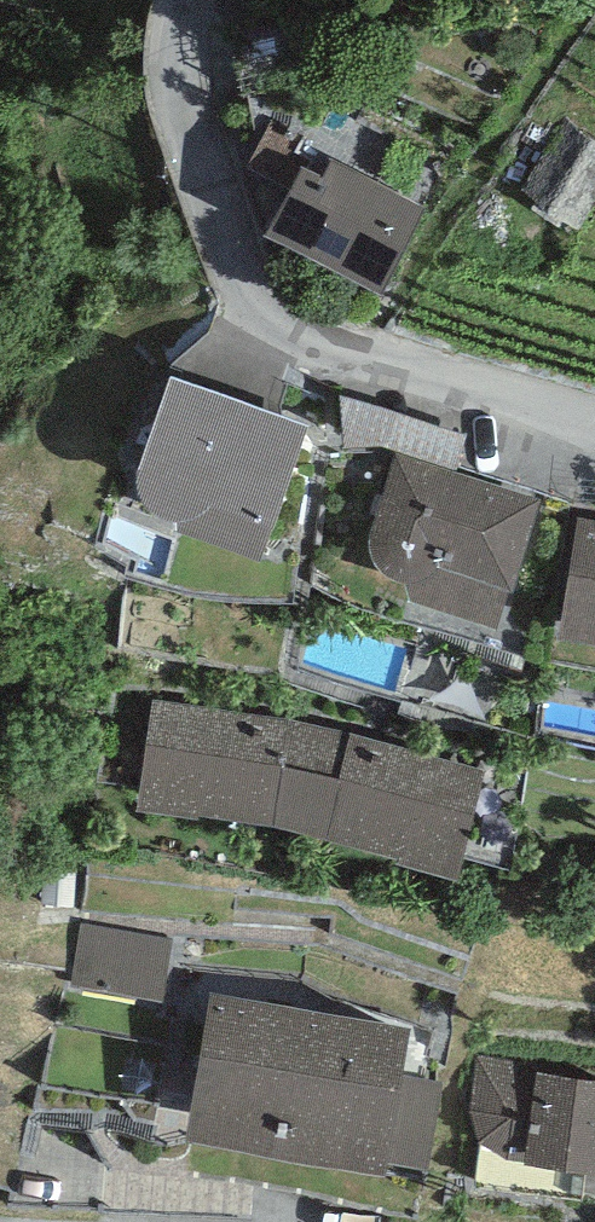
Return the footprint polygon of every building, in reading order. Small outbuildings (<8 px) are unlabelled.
[(567,118),(519,188),(573,225),(594,194),(594,137),(567,118)] [(271,120),(246,164),(280,182),(304,138),(271,120)] [(426,205),(332,158),(324,175),(300,163),(265,232),(382,291),(426,205)] [(309,419),(170,368),(136,461),(135,469),(135,478),(138,485),(144,493),(147,498),(159,505),(167,508),(175,510),(177,524),(259,552),(309,419)] [(540,495),(396,451),(371,525),(369,535),(373,549),(380,560),(390,564),(404,570),(412,593),(497,621),(509,581),(513,583),(540,495)] [(577,515),(556,633),(594,640),(594,518),(577,515)] [(292,717),(152,697),(138,803),(271,816),(298,824),(323,726),(292,717)] [(353,732),(323,726),(298,824),(328,830),(456,868),(484,766),(353,732)] [(88,919),(82,986),(174,994),(180,928),(88,919)] [(410,1023),(211,989),(188,1125),(428,1166),(442,1080),(402,1073),(410,1023)] [(477,1055),(470,1117),(479,1140),(486,1140),(504,1153),(526,1157),(594,1166),(594,1074),(536,1067),(537,1062),(477,1055)]
